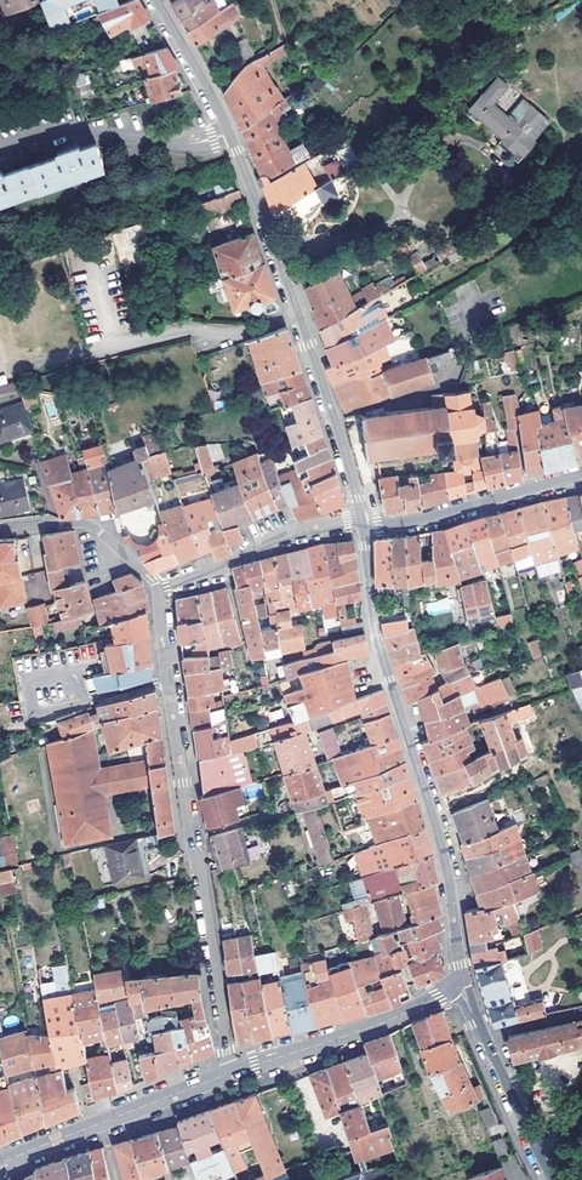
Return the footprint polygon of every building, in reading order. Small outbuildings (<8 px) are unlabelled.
[(39,0),(6,0),(10,10),(31,3),(39,0)] [(54,28),(94,12),(100,10),(116,4),(115,0),(43,0),(54,28)] [(100,10),(108,30),(111,31),(129,22),(129,24),(133,25),(148,17),(148,15),(143,5),(140,0),(127,0),(123,1),(116,4),(100,10)] [(211,0),(174,0),(172,1),(176,9),(181,17),(207,2),(211,0)] [(226,6),(223,0),(211,0),(207,2),(181,17),(184,23),(188,29),(211,15),(226,6)] [(211,15),(188,29),(192,37),(195,42),(238,16),(231,4),(226,6),(211,15)] [(234,44),(243,61),(245,60),(254,55),(245,37),(234,44)] [(243,128),(281,102),(285,100),(278,88),(276,89),(264,67),(292,51),(287,42),(266,52),(266,54),(246,65),(233,77),(224,92),(232,108),(243,128)] [(149,77),(175,69),(179,68),(172,56),(167,46),(129,58),(131,65),(144,61),(149,77)] [(175,69),(149,77),(142,79),(149,101),(182,91),(175,69)] [(78,95),(91,95),(91,74),(78,74),(78,95)] [(520,118),(515,113),(510,118),(495,103),(511,87),(501,78),(485,93),(484,92),(472,105),(521,153),(549,123),(531,107),(520,118)] [(281,102),(243,128),(252,150),(260,171),(264,170),(267,171),(269,172),(270,173),(272,175),(311,154),(305,143),(292,151),(276,122),(288,115),(281,102)] [(333,147),(337,154),(345,171),(362,161),(350,138),(333,147)] [(104,166),(96,142),(81,147),(80,145),(73,148),(64,150),(58,153),(58,155),(3,173),(3,171),(0,172),(0,201),(104,166)] [(345,171),(337,154),(326,159),(335,177),(345,171)] [(273,211),(316,187),(304,162),(271,179),(270,177),(269,176),(267,174),(266,173),(264,173),(262,174),(260,174),(259,175),(258,177),(258,179),(258,181),(259,183),(260,184),(261,184),(263,184),(269,198),(273,211)] [(217,196),(239,188),(236,177),(213,184),(217,196)] [(316,187),(273,211),(278,225),(313,206),(314,207),(318,204),(316,199),(336,190),(330,179),(316,187)] [(239,188),(217,196),(200,202),(205,217),(244,203),(239,188)] [(133,255),(152,249),(144,222),(124,229),(133,255)] [(222,273),(263,263),(258,248),(253,231),(213,243),(222,273)] [(436,252),(442,259),(457,250),(451,242),(436,252)] [(426,269),(418,253),(409,257),(418,275),(426,269)] [(424,262),(428,269),(438,263),(434,257),(424,262)] [(263,263),(222,273),(232,306),(249,299),(250,304),(255,306),(276,299),(269,277),(266,269),(263,263)] [(356,310),(351,298),(337,265),(305,285),(312,305),(320,327),(356,310)] [(392,279),(376,288),(381,297),(397,288),(392,279)] [(362,293),(368,304),(378,300),(381,297),(376,288),(375,287),(362,293)] [(362,293),(351,298),(356,310),(368,304),(362,293)] [(276,299),(255,306),(258,313),(279,306),(276,299)] [(327,346),(386,320),(388,319),(378,300),(368,304),(356,310),(320,327),(323,336),(327,346)] [(279,306),(258,313),(259,316),(280,309),(279,306)] [(386,320),(327,346),(331,354),(335,363),(394,338),(386,320)] [(286,372),(300,367),(295,353),(285,323),(246,337),(263,386),(244,393),(247,400),(282,388),(290,385),(286,372)] [(394,338),(335,363),(326,367),(330,375),(334,384),(384,369),(412,361),(402,334),(394,338)] [(412,361),(384,369),(391,393),(435,381),(432,373),(440,370),(438,365),(452,360),(449,350),(412,361)] [(507,362),(509,362),(512,371),(520,369),(515,350),(504,353),(507,362)] [(290,385),(282,388),(288,404),(293,402),(311,396),(306,384),(300,367),(286,372),(290,385)] [(384,369),(334,384),(338,395),(344,407),(391,393),(384,369)] [(532,401),(541,396),(531,376),(523,380),(532,401)] [(18,384),(16,379),(0,382),(0,391),(18,386),(18,384)] [(52,387),(18,384),(18,386),(23,400),(24,403),(54,397),(52,387)] [(453,456),(488,452),(486,437),(483,415),(474,410),(477,405),(475,404),(472,407),(470,407),(468,390),(459,391),(458,387),(454,388),(454,392),(432,395),(433,406),(390,412),(387,410),(385,411),(384,407),(366,411),(367,414),(364,415),(361,413),(360,415),(363,417),(364,425),(361,425),(361,427),(364,427),(366,445),(364,445),(364,447),(366,447),(367,455),(365,458),(367,459),(368,456),(391,453),(390,455),(393,456),(394,453),(437,447),(438,453),(453,451),(453,456)] [(509,394),(513,415),(519,414),(515,393),(509,394)] [(509,451),(518,450),(515,429),(513,415),(509,394),(503,395),(503,398),(508,425),(506,425),(509,451)] [(306,438),(322,432),(316,413),(311,396),(293,402),(299,420),(285,425),(292,444),(306,438)] [(23,400),(0,407),(0,440),(33,429),(24,403),(23,400)] [(483,415),(486,437),(496,435),(493,415),(491,415),(488,400),(481,402),(483,415)] [(567,430),(563,407),(562,405),(553,406),(554,419),(541,421),(546,471),(563,466),(579,462),(569,430),(567,430)] [(579,462),(581,461),(581,405),(563,407),(567,430),(569,430),(579,462)] [(546,471),(541,421),(539,416),(537,410),(519,414),(513,415),(515,429),(519,428),(527,475),(533,474),(542,471),(546,471)] [(148,456),(159,452),(153,430),(143,433),(145,442),(148,456)] [(310,451),(326,444),(322,432),(306,438),(309,449),(310,451)] [(88,461),(99,512),(105,511),(116,509),(109,465),(102,442),(83,444),(88,461)] [(109,465),(116,509),(158,497),(154,478),(148,456),(145,442),(135,446),(137,456),(109,465)] [(195,443),(202,469),(204,474),(215,470),(207,443),(195,443)] [(88,461),(83,444),(75,445),(84,473),(72,477),(82,514),(88,513),(99,512),(88,461)] [(297,457),(302,468),(331,457),(329,451),(326,444),(310,451),(297,457)] [(273,458),(289,501),(297,518),(310,514),(322,511),(310,486),(302,468),(297,457),(296,454),(291,445),(275,451),(276,456),(273,458)] [(159,452),(148,456),(154,478),(173,472),(165,450),(159,452)] [(499,451),(504,481),(514,479),(522,476),(518,450),(509,451),(499,451)] [(504,481),(499,451),(488,452),(488,486),(499,483),(504,481)] [(233,463),(238,475),(254,516),(266,510),(278,505),(260,462),(258,452),(233,463)] [(444,472),(450,498),(467,492),(488,486),(488,452),(453,456),(455,470),(444,472)] [(51,484),(72,477),(67,453),(43,461),(51,484)] [(310,486),(336,475),(334,467),(331,457),(302,468),(310,486)] [(260,462),(278,505),(283,503),(289,501),(273,458),(268,459),(260,462)] [(200,491),(209,489),(204,474),(202,469),(175,477),(181,497),(200,491)] [(401,484),(406,509),(413,508),(421,507),(417,475),(417,472),(410,473),(411,482),(401,484)] [(417,475),(421,507),(436,502),(450,498),(444,472),(430,473),(431,478),(424,479),(423,474),(417,475)] [(406,509),(401,484),(398,474),(380,477),(387,511),(406,509)] [(254,516),(238,475),(221,481),(223,487),(210,492),(212,497),(218,515),(224,530),(239,523),(246,520),(254,516)] [(336,475),(310,486),(322,511),(331,508),(345,502),(340,486),(336,475)] [(82,514),(72,477),(51,484),(62,517),(71,516),(82,514)] [(29,508),(23,478),(0,483),(0,516),(29,508)] [(209,489),(200,491),(203,500),(212,497),(210,492),(209,489)] [(576,531),(581,530),(581,494),(569,497),(576,531)] [(187,515),(201,553),(205,551),(211,549),(212,548),(202,522),(218,515),(212,497),(203,500),(184,506),(187,515)] [(544,502),(558,558),(581,552),(576,531),(569,497),(558,499),(544,502)] [(535,564),(558,558),(544,502),(531,505),(519,509),(524,529),(532,553),(534,561),(535,564)] [(166,531),(178,561),(189,557),(201,553),(187,515),(184,506),(183,503),(161,511),(164,523),(166,531)] [(509,532),(524,529),(519,509),(511,511),(503,513),(509,532)] [(516,558),(509,532),(503,513),(499,514),(514,558),(516,558)] [(489,516),(501,563),(514,558),(499,514),(493,515),(489,516)] [(229,544),(224,530),(218,515),(202,522),(212,548),(211,549),(215,558),(222,555),(232,551),(229,544)] [(501,563),(489,516),(486,517),(498,564),(501,563)] [(498,564),(486,517),(477,520),(467,523),(481,570),(498,565),(498,564)] [(229,544),(244,539),(239,523),(224,530),(229,544)] [(479,573),(464,523),(452,527),(444,530),(458,580),(479,573)] [(481,570),(467,523),(464,523),(479,573),(482,572),(481,570)] [(532,553),(524,529),(509,532),(516,558),(532,553)] [(53,621),(78,615),(91,611),(89,600),(85,581),(70,585),(67,564),(81,563),(73,530),(44,534),(48,551),(45,552),(52,585),(57,584),(60,598),(55,599),(53,603),(44,605),(48,621),(48,622),(53,621)] [(141,558),(143,561),(163,553),(157,540),(156,539),(150,535),(149,534),(142,536),(141,530),(123,535),(125,539),(126,541),(127,542),(128,543),(129,543),(131,541),(138,546),(143,557),(142,558),(141,558)] [(458,580),(444,530),(431,532),(432,551),(429,551),(429,558),(420,560),(419,534),(406,536),(409,585),(434,578),(436,584),(458,580)] [(163,553),(143,561),(153,571),(166,566),(178,561),(166,531),(159,533),(156,539),(157,540),(163,553)] [(409,585),(406,536),(398,537),(391,538),(393,585),(409,585)] [(18,555),(16,556),(15,537),(0,538),(0,605),(25,598),(18,555)] [(393,585),(391,538),(376,539),(376,562),(377,585),(393,585)] [(243,541),(244,539),(229,544),(232,551),(236,547),(243,541)] [(330,571),(340,615),(343,634),(364,629),(363,621),(357,622),(356,616),(347,618),(344,598),(363,597),(361,584),(354,540),(338,542),(324,544),(330,571)] [(330,571),(324,544),(320,545),(312,547),(308,548),(314,575),(330,571)] [(306,578),(314,575),(308,548),(305,548),(300,549),(306,576),(306,578)] [(306,576),(300,549),(293,551),(288,552),(293,579),(306,576)] [(293,579),(288,552),(282,554),(275,555),(281,585),(294,582),(293,579)] [(536,567),(535,564),(534,561),(532,553),(516,558),(514,558),(517,569),(518,573),(536,567)] [(287,611),(281,585),(275,555),(268,557),(260,560),(265,583),(268,601),(269,601),(271,615),(276,614),(287,611)] [(560,567),(558,558),(535,564),(536,567),(538,571),(539,574),(540,578),(561,570),(560,567)] [(262,584),(257,560),(249,562),(245,563),(249,583),(252,594),(259,592),(258,585),(262,584)] [(257,560),(262,584),(265,583),(260,560),(257,560)] [(237,585),(249,583),(245,563),(239,565),(232,567),(237,585)] [(340,615),(330,571),(314,575),(306,578),(312,606),(323,604),(326,617),(340,615)] [(116,590),(125,587),(141,581),(131,573),(122,576),(112,578),(116,590)] [(312,606),(306,578),(306,576),(293,579),(294,582),(299,608),(312,606)] [(484,580),(460,586),(467,621),(492,616),(484,580)] [(141,581),(125,587),(127,598),(128,601),(146,596),(142,584),(141,581)] [(299,608),(294,582),(281,585),(287,611),(289,610),(299,608)] [(249,583),(237,585),(235,586),(253,658),(264,655),(261,629),(258,618),(255,605),(253,599),(252,594),(249,583)] [(265,583),(262,584),(258,585),(259,592),(252,594),(253,599),(255,605),(265,602),(268,616),(258,618),(261,629),(274,628),(271,615),(269,601),(268,601),(265,583)] [(125,587),(116,590),(105,594),(94,598),(96,608),(127,598),(125,587)] [(220,589),(210,591),(215,615),(218,622),(215,624),(220,644),(242,641),(226,587),(220,589)] [(215,615),(210,591),(204,593),(198,595),(202,618),(206,645),(214,644),(220,644),(215,624),(218,622),(215,615)] [(202,618),(198,595),(186,597),(176,599),(179,622),(202,618)] [(101,622),(146,611),(149,610),(147,599),(146,596),(128,601),(127,598),(96,608),(101,622)] [(265,602),(255,605),(258,618),(268,616),(265,602)] [(44,603),(28,607),(32,625),(48,621),(44,605),(44,603)] [(289,610),(287,611),(276,614),(282,651),(304,646),(302,623),(291,625),(289,610)] [(101,622),(91,625),(93,643),(104,642),(111,641),(148,635),(148,631),(146,611),(101,622)] [(282,651),(276,614),(271,615),(274,628),(261,629),(264,655),(282,651)] [(497,630),(514,626),(511,614),(494,618),(497,630)] [(78,615),(53,621),(55,629),(80,624),(78,615)] [(206,645),(202,618),(179,622),(181,640),(197,638),(198,646),(182,649),(184,657),(207,653),(206,645)] [(385,634),(410,628),(408,619),(383,622),(384,629),(385,634)] [(319,635),(340,632),(339,627),(318,630),(319,635)] [(410,628),(385,634),(387,642),(389,649),(390,648),(418,642),(415,628),(410,628)] [(315,654),(367,642),(366,638),(365,633),(329,641),(318,643),(314,647),(315,654)] [(111,641),(104,642),(107,651),(104,652),(107,667),(111,666),(112,671),(151,663),(150,659),(148,635),(111,641)] [(367,642),(315,654),(300,659),(303,671),(346,656),(357,655),(358,657),(370,654),(369,649),(367,642)] [(396,664),(420,656),(418,642),(390,648),(394,659),(396,664)] [(441,669),(463,663),(456,642),(435,649),(441,669)] [(546,657),(541,642),(531,646),(536,660),(545,657),(546,657)] [(218,665),(219,668),(234,665),(231,649),(216,652),(218,665)] [(207,653),(184,657),(185,671),(218,665),(216,652),(207,653)] [(399,675),(430,663),(426,654),(420,656),(396,664),(399,675)] [(286,677),(279,679),(278,679),(283,693),(285,692),(294,719),(306,715),(328,708),(356,698),(351,677),(346,656),(303,671),(286,677)] [(284,663),(286,677),(303,671),(300,659),(284,663)] [(447,681),(470,672),(466,662),(463,663),(441,669),(447,681)] [(151,663),(112,671),(94,675),(98,690),(152,677),(151,668),(151,663)] [(276,666),(279,679),(286,677),(284,663),(276,666)] [(430,663),(399,675),(402,682),(404,687),(427,676),(435,672),(430,663)] [(188,693),(212,689),(222,687),(219,668),(218,665),(185,671),(188,693)] [(565,673),(566,675),(571,687),(581,708),(581,668),(565,673)] [(439,685),(441,690),(445,702),(461,694),(467,691),(477,686),(470,672),(447,681),(439,685)] [(477,686),(467,691),(473,708),(484,704),(486,710),(509,698),(502,675),(501,675),(477,686)] [(427,676),(404,687),(409,702),(433,689),(427,676)] [(222,689),(224,698),(240,693),(238,684),(222,689)] [(433,689),(409,702),(418,699),(419,700),(441,690),(439,685),(433,689)] [(125,714),(157,705),(155,688),(121,697),(125,714)] [(212,689),(188,693),(193,729),(196,728),(228,718),(224,698),(214,701),(212,689)] [(362,712),(387,703),(385,697),(383,691),(382,689),(356,698),(328,708),(333,721),(362,712)] [(466,711),(466,710),(461,694),(445,702),(441,690),(419,700),(422,711),(425,721),(466,711)] [(470,724),(465,726),(469,739),(465,741),(470,757),(475,755),(475,754),(489,747),(482,720),(477,722),(473,708),(467,691),(461,694),(466,710),(470,724)] [(125,714),(121,697),(98,704),(100,712),(102,720),(125,714)] [(484,704),(473,708),(477,722),(482,720),(512,709),(509,698),(486,710),(484,704)] [(363,716),(367,725),(370,735),(363,737),(364,746),(369,744),(372,743),(397,736),(392,719),(387,703),(362,712),(363,716)] [(470,757),(462,761),(469,781),(470,782),(472,782),(497,767),(529,753),(523,737),(517,740),(511,724),(535,715),(534,712),(532,713),(529,703),(512,709),(482,720),(489,747),(475,754),(475,755),(470,757)] [(157,705),(125,714),(102,720),(103,724),(110,751),(146,739),(161,735),(157,705)] [(63,737),(92,727),(95,726),(91,715),(88,707),(58,716),(63,737)] [(306,715),(310,729),(333,721),(328,708),(306,715)] [(271,720),(284,717),(282,709),(269,712),(271,720)] [(430,738),(465,726),(470,724),(466,710),(466,711),(425,721),(427,729),(430,738)] [(100,712),(91,715),(95,726),(103,724),(102,720),(100,712)] [(256,733),(272,727),(268,714),(229,726),(231,741),(233,740),(256,733)] [(279,751),(310,742),(306,731),(310,729),(306,715),(294,719),(272,727),(276,740),(277,744),(279,751)] [(360,727),(367,725),(363,716),(356,718),(360,727)] [(228,718),(196,728),(200,758),(233,752),(231,741),(229,726),(228,718)] [(334,758),(343,754),(334,726),(321,731),(327,750),(330,760),(334,758)] [(465,726),(430,738),(422,741),(426,750),(429,759),(465,741),(469,739),(465,726)] [(161,735),(146,739),(149,760),(100,768),(92,727),(63,737),(48,742),(48,743),(65,841),(111,835),(104,793),(151,784),(159,832),(174,829),(167,781),(161,735)] [(272,727),(256,733),(260,746),(276,740),(272,727)] [(260,746),(256,733),(233,740),(235,752),(245,751),(260,746)] [(373,757),(401,746),(400,741),(398,736),(397,736),(372,743),(369,744),(373,757)] [(0,741),(3,749),(13,746),(10,738),(0,741)] [(465,741),(429,759),(432,765),(435,774),(462,761),(470,757),(465,741)] [(286,775),(317,765),(310,742),(279,751),(286,775)] [(337,770),(373,757),(369,744),(364,746),(343,754),(334,758),(337,770)] [(374,760),(402,750),(401,746),(373,757),(337,770),(338,773),(374,760)] [(322,763),(330,760),(327,750),(319,753),(322,763)] [(377,770),(405,761),(404,755),(402,750),(374,760),(377,770)] [(214,791),(240,786),(250,783),(245,751),(235,752),(233,752),(200,758),(206,793),(214,791)] [(349,781),(377,770),(374,760),(338,773),(341,783),(349,781)] [(391,782),(409,774),(407,767),(405,761),(377,770),(349,781),(353,794),(357,793),(391,782)] [(462,761),(435,774),(439,783),(443,793),(446,792),(469,781),(462,761)] [(317,765),(286,775),(296,811),(316,806),(327,803),(324,790),(317,765)] [(391,782),(357,793),(364,815),(360,817),(362,824),(366,823),(417,799),(413,786),(409,774),(391,782)] [(206,793),(201,794),(203,809),(205,808),(205,812),(204,814),(205,827),(239,818),(236,805),(244,803),(240,786),(214,791),(206,793)] [(482,829),(498,823),(487,797),(452,811),(458,827),(463,841),(484,835),(482,829)] [(378,846),(425,827),(421,814),(417,799),(366,823),(362,824),(344,830),(340,831),(343,841),(373,831),(378,846)] [(340,831),(344,830),(338,815),(320,820),(325,835),(340,831)] [(489,833),(500,829),(498,823),(482,829),(484,835),(489,833)] [(471,875),(523,856),(515,824),(500,829),(489,833),(494,846),(465,856),(468,866),(471,875)] [(215,840),(210,841),(218,868),(221,868),(233,863),(233,864),(250,859),(241,827),(214,834),(215,840)] [(425,827),(378,846),(357,854),(363,876),(397,865),(432,853),(428,839),(425,827)] [(176,840),(174,829),(159,832),(155,833),(158,844),(176,840)] [(329,845),(343,841),(340,831),(325,835),(329,845)] [(494,846),(489,833),(484,835),(463,841),(461,842),(463,849),(465,856),(494,846)] [(141,836),(135,837),(145,876),(150,875),(145,850),(144,850),(141,836)] [(145,876),(135,837),(105,843),(114,882),(145,876)] [(259,845),(247,848),(251,861),(262,858),(259,845)] [(8,866),(19,864),(19,863),(17,851),(5,854),(8,866)] [(574,866),(581,865),(581,857),(581,851),(572,853),(574,866)] [(359,904),(365,903),(377,899),(398,892),(407,890),(433,881),(439,879),(435,864),(432,853),(397,865),(400,877),(366,888),(368,894),(357,897),(359,904)] [(476,894),(531,875),(523,856),(471,875),(474,886),(476,894)] [(19,894),(17,870),(0,871),(0,896),(19,894)] [(289,900),(296,898),(291,875),(283,877),(289,900)] [(531,875),(476,894),(478,899),(480,908),(515,900),(539,892),(531,875)] [(433,881),(407,890),(414,913),(412,913),(413,921),(411,922),(411,924),(439,915),(443,914),(442,910),(441,910),(438,898),(433,881)] [(414,913),(407,890),(398,892),(407,925),(411,924),(411,922),(413,921),(412,913),(414,913)] [(392,929),(397,928),(407,925),(398,892),(377,899),(384,931),(392,929)] [(515,900),(480,908),(467,910),(467,909),(464,909),(465,912),(466,912),(468,926),(471,942),(489,937),(494,935),(492,929),(499,927),(497,919),(503,917),(505,923),(510,922),(513,932),(524,929),(515,900)] [(365,903),(359,904),(345,909),(347,921),(354,920),(357,940),(374,935),(365,903)] [(439,915),(411,924),(415,937),(434,931),(442,929),(440,922),(439,915)] [(403,940),(415,937),(411,924),(407,925),(397,928),(400,935),(394,936),(392,929),(384,931),(378,933),(382,946),(403,940)] [(538,927),(525,932),(529,947),(543,943),(538,927)] [(288,948),(299,946),(295,929),(284,932),(288,948)] [(410,942),(436,935),(434,931),(415,937),(403,940),(404,943),(410,942)] [(257,968),(255,954),(250,934),(236,937),(240,968),(241,971),(257,968)] [(410,962),(437,952),(441,950),(438,943),(436,935),(410,942),(414,954),(411,955),(408,947),(404,948),(410,962)] [(236,969),(240,968),(236,937),(223,940),(225,954),(224,956),(226,971),(236,969)] [(473,951),(490,944),(489,937),(471,942),(472,946),(473,951)] [(383,950),(403,944),(404,943),(403,940),(382,946),(383,950)] [(490,944),(473,951),(474,957),(475,966),(502,957),(508,955),(505,946),(499,946),(498,941),(490,944)] [(414,954),(410,942),(404,943),(403,944),(404,948),(408,947),(411,955),(414,954)] [(382,975),(386,988),(392,1005),(402,1000),(412,995),(400,965),(410,962),(404,948),(403,944),(383,950),(374,954),(382,975)] [(299,946),(288,948),(275,951),(276,957),(278,968),(279,969),(302,964),(300,955),(299,946)] [(276,957),(275,951),(274,950),(255,954),(257,968),(258,972),(278,968),(276,957)] [(437,952),(410,962),(418,982),(430,978),(439,974),(443,969),(437,952)] [(349,961),(367,1011),(381,1008),(392,1005),(386,988),(375,991),(375,990),(365,992),(362,982),(382,975),(374,954),(356,959),(349,961)] [(502,957),(475,966),(493,1025),(547,1013),(543,998),(515,1004),(502,957)] [(303,969),(315,1024),(331,1020),(343,1017),(327,966),(324,959),(302,964),(303,969)] [(509,982),(522,979),(517,959),(504,962),(509,982)] [(327,966),(343,1017),(355,1014),(367,1011),(349,961),(347,961),(327,966)] [(279,969),(278,968),(258,972),(257,968),(241,971),(242,979),(259,977),(260,984),(281,979),(280,974),(303,969),(302,964),(279,969)] [(144,993),(140,974),(129,976),(127,968),(95,973),(98,986),(99,994),(130,989),(131,995),(144,993)] [(281,979),(292,1028),(306,1026),(315,1024),(303,969),(280,974),(281,979)] [(192,996),(196,1013),(199,1015),(206,1014),(202,1000),(198,970),(177,972),(164,973),(140,974),(144,993),(146,1005),(192,996)] [(40,979),(43,997),(72,991),(73,991),(72,984),(71,984),(69,974),(40,979)] [(386,988),(382,975),(362,982),(365,992),(375,990),(375,991),(386,988)] [(265,1007),(260,984),(259,977),(242,979),(247,1010),(254,1038),(262,1037),(273,1034),(265,1007)] [(247,1010),(242,979),(238,980),(229,981),(226,982),(226,984),(228,984),(233,1014),(237,1040),(236,1040),(236,1043),(248,1040),(254,1038),(247,1010)] [(265,1007),(273,1034),(284,1032),(292,1030),(292,1028),(281,979),(260,984),(265,1007)] [(73,991),(72,991),(83,1041),(100,1038),(108,1036),(102,1008),(101,1000),(99,994),(98,986),(79,990),(73,991)] [(516,1000),(526,998),(523,986),(513,988),(516,1000)] [(115,998),(131,995),(130,989),(99,994),(101,1000),(102,1008),(117,1005),(115,998)] [(72,991),(43,997),(51,1035),(57,1067),(86,1059),(83,1041),(72,991)] [(146,1005),(144,993),(131,995),(115,998),(117,1005),(124,1039),(128,1038),(139,1036),(134,1013),(147,1011),(146,1005)] [(124,1039),(117,1005),(102,1008),(108,1036),(109,1044),(123,1039),(124,1039)] [(435,1043),(452,1037),(442,1013),(433,1016),(426,1019),(435,1043)] [(149,1022),(149,1026),(151,1033),(155,1032),(158,1050),(154,1050),(158,1074),(172,1068),(181,1063),(172,1027),(165,1028),(162,1014),(148,1018),(149,1022)] [(172,1027),(181,1063),(187,1061),(192,1059),(184,1025),(176,1026),(171,1018),(162,1014),(165,1028),(172,1027)] [(184,1025),(192,1059),(199,1056),(209,1051),(214,1049),(206,1014),(199,1015),(182,1018),(184,1025)] [(435,1043),(426,1019),(420,1021),(412,1024),(420,1047),(435,1043)] [(578,1020),(507,1036),(513,1055),(581,1039),(581,1037),(581,1036),(581,1027),(580,1027),(578,1020)] [(1,1047),(8,1074),(8,1075),(34,1067),(27,1035),(27,1030),(5,1035),(0,1036),(0,1042),(1,1047)] [(36,1077),(46,1122),(60,1116),(82,1107),(74,1087),(67,1089),(62,1068),(58,1070),(57,1067),(51,1035),(27,1035),(34,1067),(35,1075),(36,1077)] [(367,1054),(376,1079),(392,1074),(397,1088),(408,1084),(390,1035),(378,1039),(364,1045),(367,1054)] [(104,1054),(111,1052),(109,1044),(108,1036),(100,1038),(104,1054)] [(452,1037),(435,1043),(420,1047),(431,1075),(434,1074),(451,1110),(484,1096),(479,1085),(472,1087),(452,1037)] [(86,1059),(104,1054),(100,1038),(83,1041),(86,1059)] [(158,1074),(154,1050),(139,1054),(144,1080),(152,1077),(158,1074)] [(92,1084),(94,1096),(99,1095),(113,1091),(119,1089),(113,1063),(111,1052),(104,1054),(86,1059),(92,1084)] [(357,1095),(360,1103),(379,1095),(381,1094),(376,1079),(367,1054),(354,1059),(345,1062),(356,1092),(357,1095)] [(113,1063),(119,1089),(122,1088),(129,1085),(133,1084),(127,1058),(113,1063)] [(327,1068),(337,1099),(356,1092),(345,1062),(335,1065),(327,1068)] [(337,1099),(327,1068),(317,1073),(311,1075),(325,1116),(340,1110),(337,1099)] [(0,1090),(0,1141),(8,1138),(21,1132),(11,1087),(11,1086),(10,1084),(8,1076),(6,1076),(0,1077),(0,1088),(0,1090)] [(11,1086),(11,1087),(21,1132),(35,1126),(46,1122),(36,1077),(11,1086)] [(94,1096),(92,1084),(81,1088),(87,1104),(96,1101),(94,1096)] [(235,1101),(254,1147),(265,1175),(284,1169),(255,1094),(235,1101)] [(348,1099),(351,1108),(360,1104),(360,1103),(357,1095),(348,1099)] [(209,1111),(220,1137),(224,1147),(233,1172),(251,1165),(245,1151),(254,1147),(235,1101),(229,1104),(214,1109),(209,1111)] [(360,1104),(351,1108),(341,1111),(356,1160),(366,1157),(394,1148),(390,1136),(393,1135),(389,1124),(378,1127),(370,1130),(367,1123),(360,1104)] [(485,1126),(495,1122),(488,1107),(478,1112),(485,1126)] [(179,1126),(187,1149),(220,1137),(209,1111),(192,1117),(177,1122),(179,1126)] [(370,1130),(378,1127),(375,1120),(367,1123),(370,1130)] [(173,1128),(185,1163),(191,1161),(191,1159),(187,1149),(179,1126),(173,1128)] [(158,1132),(170,1167),(185,1163),(173,1128),(166,1130),(158,1132)] [(130,1140),(142,1176),(170,1167),(158,1132),(153,1134),(139,1138),(130,1140)] [(187,1149),(191,1159),(224,1147),(220,1137),(187,1149)] [(503,1138),(493,1141),(499,1158),(509,1154),(503,1138)] [(142,1176),(130,1140),(122,1142),(115,1144),(125,1179),(143,1179),(142,1176)] [(191,1161),(198,1179),(211,1179),(233,1172),(224,1147),(191,1159),(191,1161)] [(97,1179),(110,1179),(102,1148),(97,1149),(90,1151),(97,1179)] [(90,1151),(80,1154),(66,1158),(72,1179),(97,1179),(90,1151)] [(366,1157),(356,1160),(359,1167),(360,1171),(370,1170),(366,1157)] [(66,1158),(51,1164),(35,1169),(36,1173),(38,1179),(72,1179),(66,1158)] [(501,1166),(472,1177),(473,1179),(505,1179),(501,1166)] [(267,1179),(289,1179),(284,1169),(265,1175),(267,1179)] [(360,1171),(329,1179),(374,1179),(370,1170),(360,1171)]
